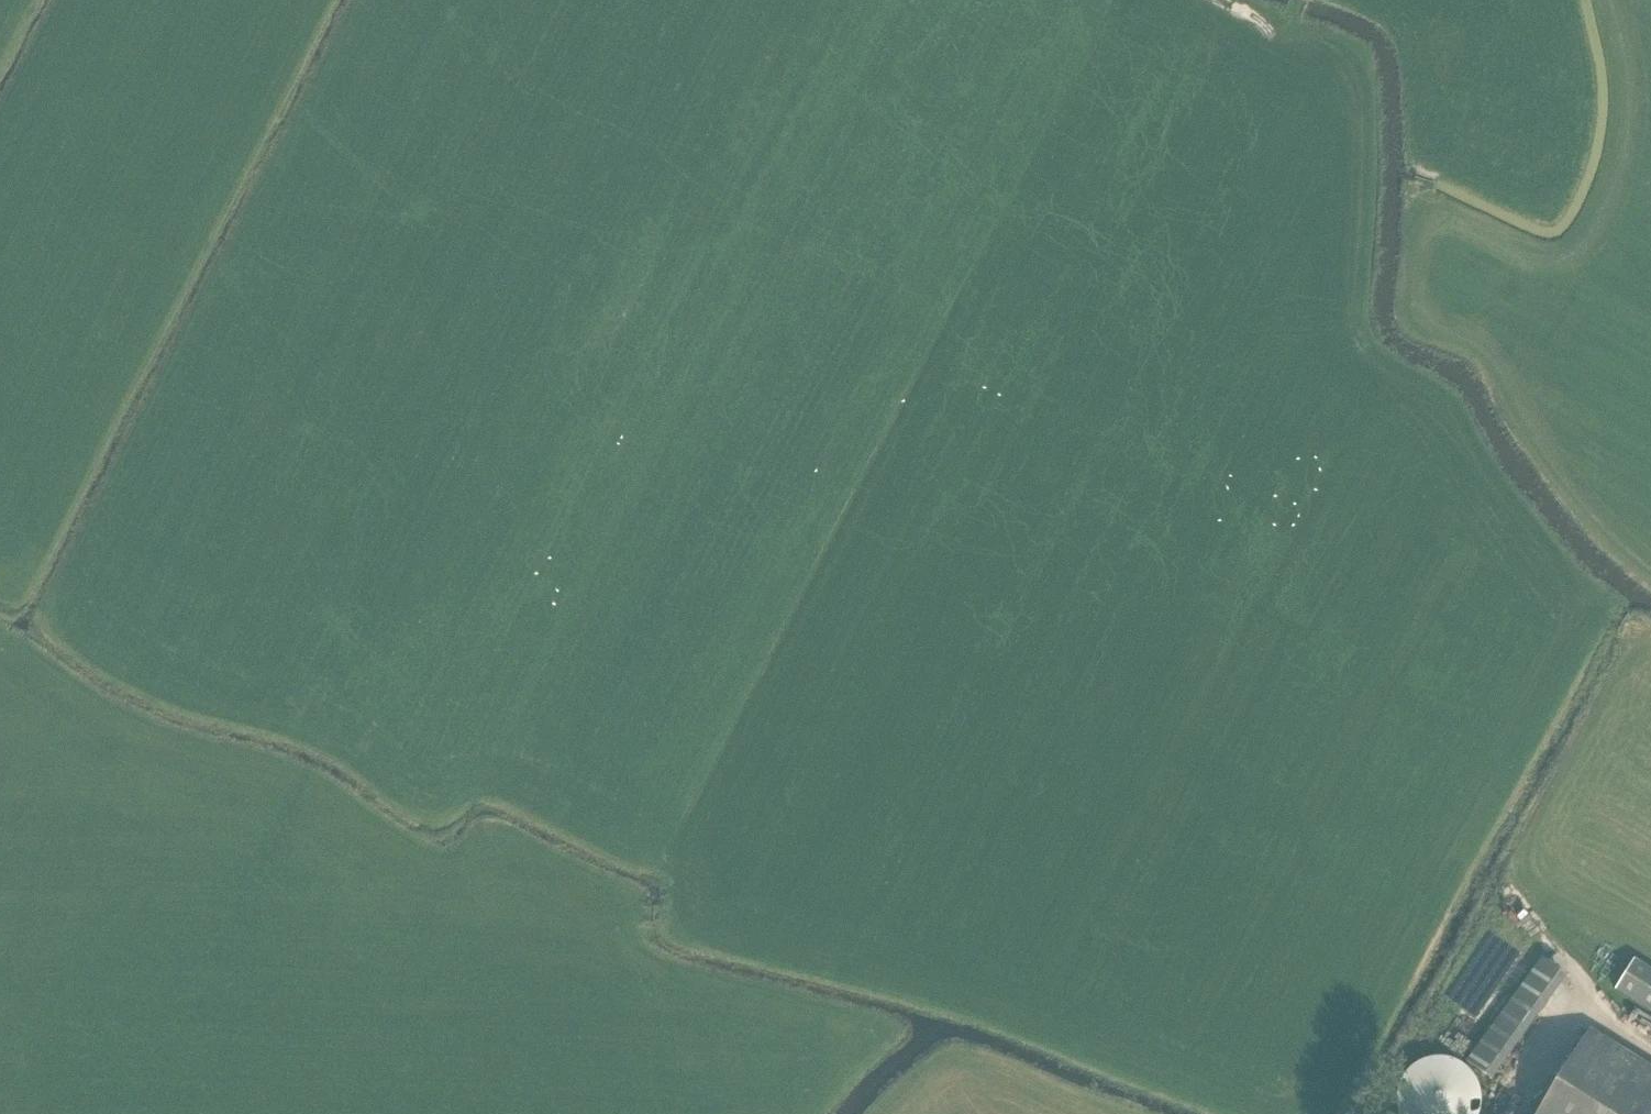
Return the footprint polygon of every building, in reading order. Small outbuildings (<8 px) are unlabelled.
[(1636,946),(1608,992),(1650,1019),(1650,955),(1636,946)] [(1541,960),(1466,1063),(1491,1082),(1567,978),(1541,960)] [(1630,1012),(1623,1023),(1650,1040),(1650,1024),(1630,1012)] [(1590,1031),(1539,1113),(1650,1113),(1650,1069),(1590,1031)] [(1454,1061),(1448,1059),(1440,1059),(1433,1059),(1426,1060),(1420,1063),(1414,1066),(1408,1071),(1404,1076),(1400,1082),(1398,1089),(1396,1096),(1396,1103),(1397,1110),(1398,1113),(1479,1113),(1480,1113),(1481,1107),(1481,1100),(1481,1093),(1479,1086),(1475,1079),(1471,1074),(1466,1069),(1461,1065),(1454,1061)]
